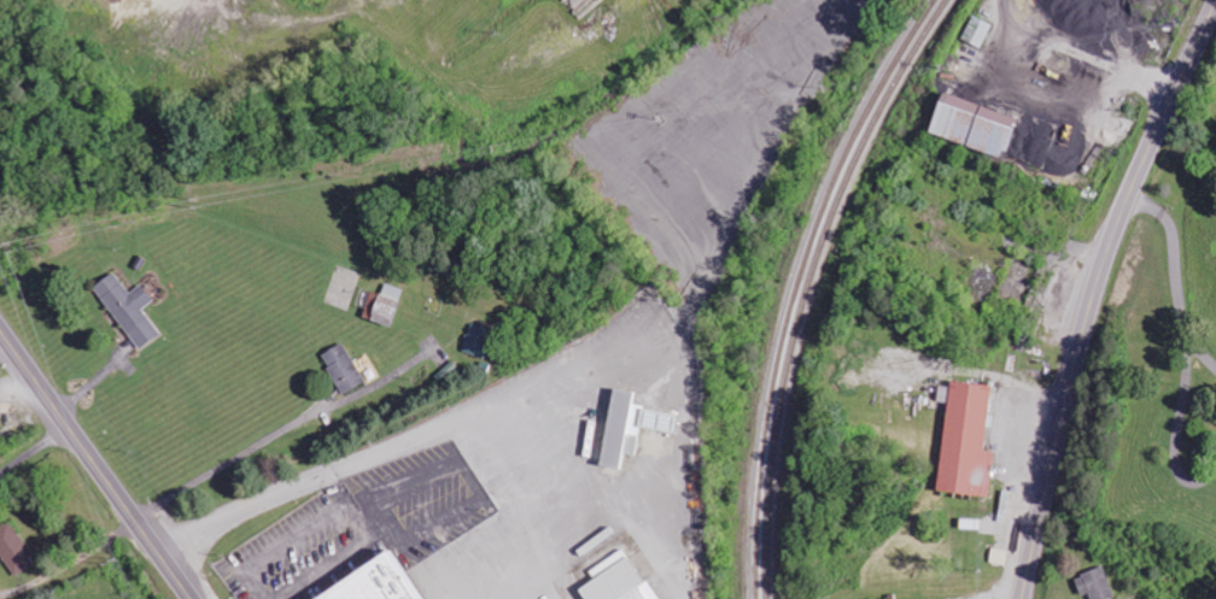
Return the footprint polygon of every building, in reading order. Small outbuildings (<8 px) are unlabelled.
[(981,48),(993,24),(975,15),(963,39),(981,48)] [(930,133),(1006,157),(1019,116),(943,92),(930,133)] [(97,286),(139,350),(162,335),(144,309),(155,301),(144,284),(130,293),(117,272),(97,286)] [(391,327),(405,290),(385,283),(372,319),(391,327)] [(463,351),(485,359),(495,330),(472,323),(463,351)] [(344,394),(365,381),(342,342),(320,355),(344,394)] [(939,490),(990,497),(996,452),(985,451),(993,386),(952,381),(952,387),(941,385),(939,401),(950,403),(939,490)] [(605,465),(624,468),(625,453),(639,455),(642,428),(674,432),(676,412),(634,407),(636,392),(614,389),(605,465)] [(37,563),(14,521),(0,529),(0,556),(3,554),(15,576),(37,563)] [(398,547),(311,598),(429,598),(398,547)] [(589,598),(658,598),(627,548),(590,570),(596,579),(582,587),(589,598)] [(1090,593),(1092,598),(1110,598),(1116,597),(1104,567),(1076,577),(1082,596),(1090,593)]
